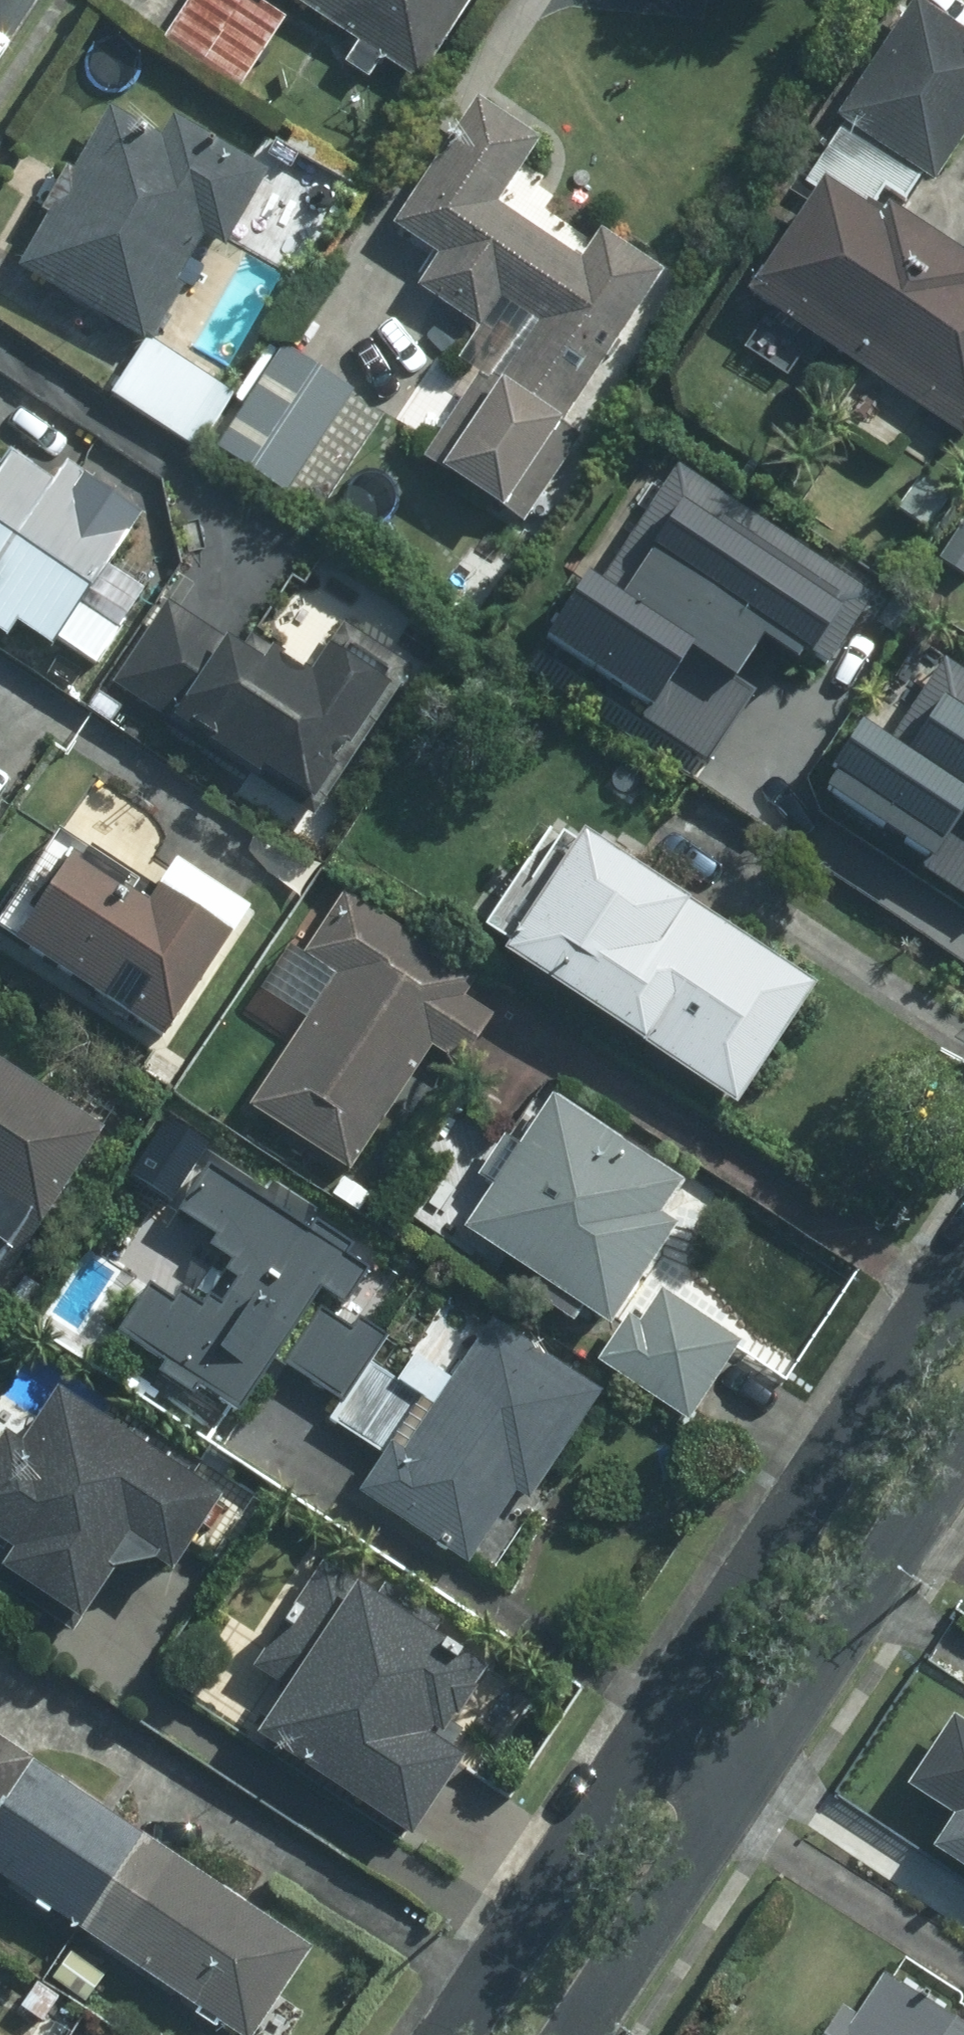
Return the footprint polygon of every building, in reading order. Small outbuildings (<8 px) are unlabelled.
[(398,80),(452,0),(279,0),(398,80)] [(819,118),(931,186),(963,132),(963,33),(910,0),(892,0),(819,118)] [(545,145),(460,96),(387,222),(437,251),(412,294),(465,324),(388,457),(500,521),(644,274),(513,200),(545,145)] [(246,182),(97,100),(6,265),(155,347),(246,182)] [(816,185),(743,295),(856,369),(929,258),(816,185)] [(856,369),(963,439),(963,282),(929,258),(856,369)] [(350,394),(277,347),(209,454),(282,501),(350,394)] [(51,666),(146,521),(12,433),(0,451),(0,634),(51,666)] [(576,571),(521,652),(692,766),(753,676),(737,665),(762,628),(799,652),(807,640),(830,656),(878,586),(680,454),(594,582),(576,571)] [(957,523),(928,565),(963,589),(963,528),(957,523)] [(161,606),(107,692),(316,821),(408,675),(337,631),(299,692),(161,606)] [(940,648),(885,731),(856,712),(814,777),(963,874),(963,664),(940,648)] [(172,1044),(241,936),(60,822),(0,917),(0,935),(172,1044)] [(803,987),(554,822),(472,945),(721,1110),(803,987)] [(248,1115),(345,1174),(419,1053),(458,1076),(506,999),(332,894),(293,958),(330,981),(248,1115)] [(1,1272),(93,1134),(0,1072),(0,1271),(1,1272)] [(454,1231),(609,1332),(701,1192),(546,1091),(454,1231)] [(114,1347),(231,1423),(314,1297),(345,1317),(383,1259),(212,1147),(162,1223),(224,1263),(185,1322),(147,1297),(114,1347)] [(738,1349),(664,1295),(608,1371),(683,1425),(738,1349)] [(592,1395),(485,1322),(360,1504),(467,1577),(592,1395)] [(43,1397),(0,1462),(0,1553),(12,1561),(5,1573),(72,1617),(101,1572),(157,1559),(173,1569),(213,1509),(43,1397)] [(466,1679),(340,1591),(240,1732),(405,1847),(449,1784),(411,1758),(466,1679)] [(963,1875),(963,1679),(898,1780),(943,1809),(919,1846),(963,1875)] [(0,1755),(0,1819),(29,1774),(0,1755)] [(29,1774),(0,1819),(0,1895),(105,1963),(169,1864),(29,1774)] [(169,1864),(105,1963),(216,2034),(257,2034),(309,1955),(169,1864)] [(888,1948),(823,2034),(963,2034),(963,2004),(888,1948)] [(106,1981),(64,1953),(42,1985),(84,2014),(106,1981)]
